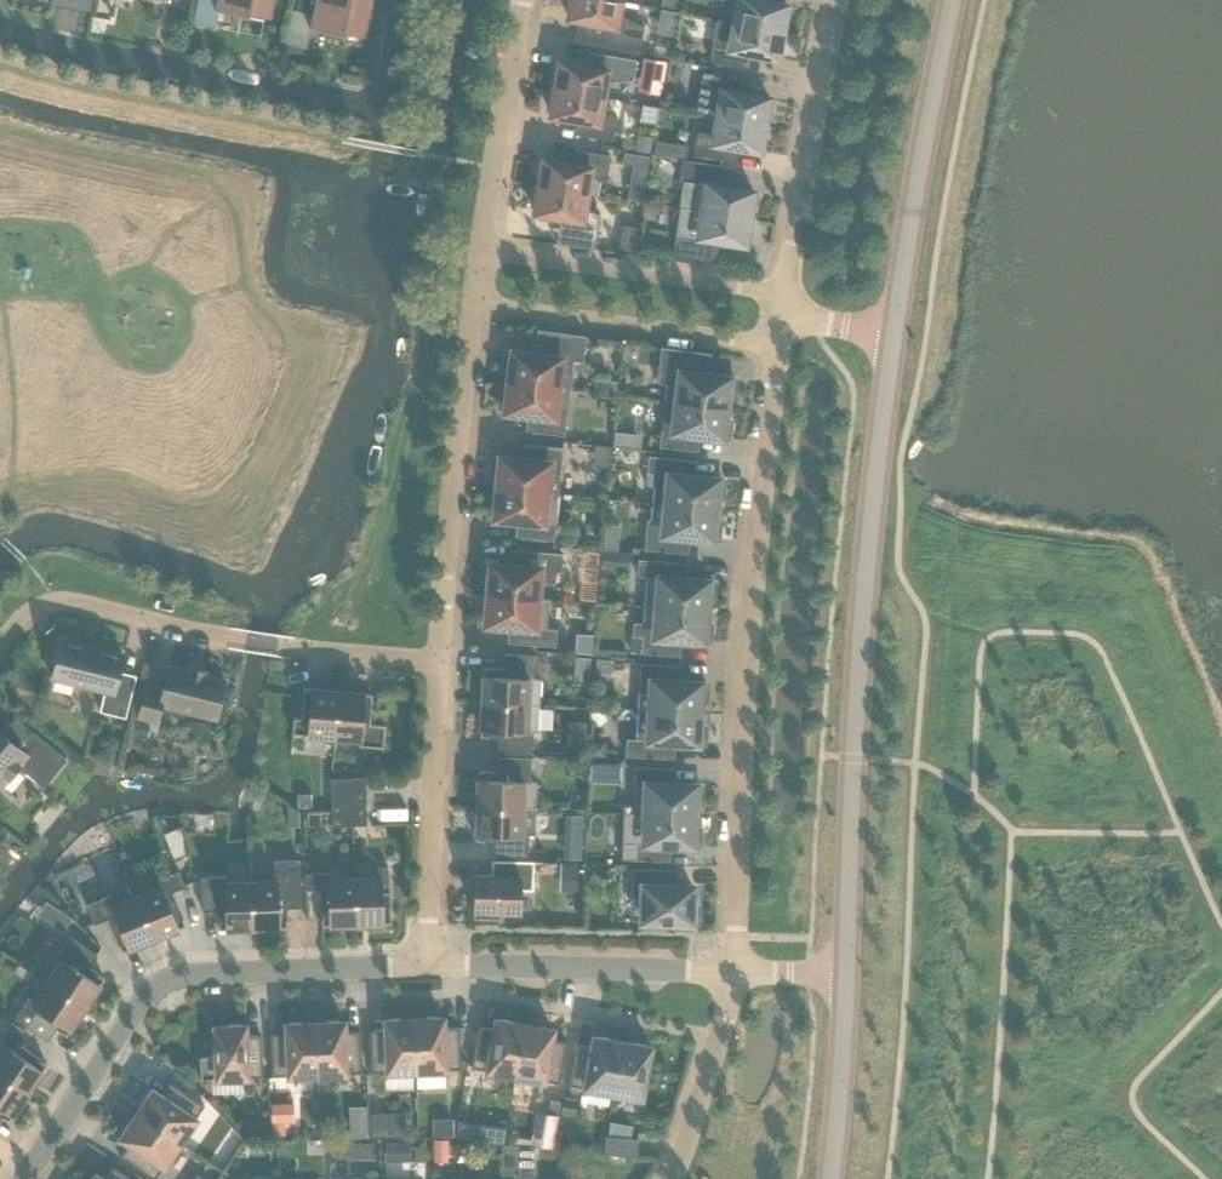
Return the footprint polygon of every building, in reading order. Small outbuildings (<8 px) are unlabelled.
[(71,7),(91,10),(92,0),(72,0),(71,7)] [(196,22),(214,26),(217,10),(250,16),(250,13),(270,17),(273,0),(200,0),(196,22)] [(296,11),(313,15),(310,28),(345,35),(345,32),(364,35),(371,0),(299,0),(296,11)] [(617,0),(569,0),(568,9),(570,9),(569,18),(605,25),(601,46),(639,54),(645,28),(619,15),(621,1),(617,0)] [(785,33),(789,15),(786,15),(788,6),(759,0),(721,0),(738,8),(735,23),(785,33)] [(782,50),(785,33),(735,23),(732,37),(714,38),(710,60),(738,66),(741,52),(777,59),(779,50),(782,50)] [(651,41),(647,57),(667,60),(670,45),(651,41)] [(556,71),(553,89),(604,97),(606,83),(634,80),(637,60),(599,54),(597,68),(560,62),(559,71),(556,71)] [(666,62),(653,60),(651,72),(664,74),(666,62)] [(718,117),(768,126),(771,108),(768,107),(770,98),(734,92),(736,78),(703,72),(700,93),(720,103),(718,117)] [(604,97),(553,89),(550,106),(553,107),(551,115),(587,122),(585,136),(613,141),(617,119),(601,111),(604,97)] [(765,143),(768,126),(718,117),(715,131),(698,133),(694,155),(722,160),(725,146),(761,152),(762,143),(765,143)] [(654,137),(638,134),(635,151),(651,153),(654,137)] [(670,156),(686,158),(688,146),(672,143),(670,156)] [(537,186),(587,194),(590,180),(607,178),(611,156),(582,151),(580,166),(544,160),(542,169),(540,168),(537,186)] [(684,161),(680,186),(684,187),(681,208),(702,212),(753,219),(756,201),(753,201),(754,192),(718,186),(721,166),(684,161)] [(629,199),(642,201),(644,188),(631,185),(629,199)] [(585,209),(587,194),(537,186),(534,204),(537,204),(535,213),(571,219),(567,245),(596,249),(601,216),(585,209)] [(678,228),(674,260),(707,265),(710,240),(746,245),(747,236),(750,237),(753,219),(702,212),(681,208),(678,228)] [(635,235),(621,233),(618,248),(619,248),(619,253),(637,256),(640,237),(635,236),(635,235)] [(511,370),(510,378),(559,383),(560,371),(572,372),(574,361),(583,362),(586,336),(538,330),(538,331),(545,332),(542,356),(507,351),(505,369),(511,370)] [(665,408),(725,415),(728,395),(734,396),(736,378),(709,375),(711,354),(662,347),(658,383),(667,384),(665,408)] [(559,383),(510,378),(508,394),(502,393),(499,411),(535,415),(533,430),(526,429),(526,431),(565,435),(568,406),(556,405),(559,383)] [(600,379),(598,391),(617,394),(619,382),(600,379)] [(725,420),(725,415),(665,408),(660,447),(699,451),(699,450),(692,449),(694,434),(729,438),(731,420),(725,420)] [(626,433),(615,431),(613,445),(625,447),(626,433)] [(547,493),(547,492),(548,476),(561,477),(564,448),(525,444),(525,446),(532,446),(530,461),(495,457),(493,475),(499,476),(498,488),(547,493)] [(668,488),(667,504),(667,505),(715,509),(716,497),(723,498),(725,480),(689,477),(690,462),(697,462),(697,461),(649,456),(648,473),(652,473),(651,486),(668,488)] [(559,493),(547,492),(547,493),(498,488),(497,500),(491,500),(489,517),(525,521),(523,536),(516,535),(516,537),(555,540),(556,524),(559,493)] [(667,505),(667,504),(653,503),(652,520),(648,520),(645,549),(688,553),(689,552),(682,551),(683,536),(719,540),(720,522),(714,522),(715,509),(667,505)] [(490,582),(489,595),(538,598),(539,582),(556,583),(557,571),(562,572),(563,554),(515,550),(515,551),(522,552),(520,567),(485,564),(483,582),(490,582)] [(622,554),(604,553),(602,568),(621,569),(622,554)] [(648,577),(645,607),(706,611),(707,599),(714,600),(715,582),(679,579),(681,564),(687,565),(688,563),(639,559),(638,576),(648,577)] [(596,576),(583,575),(581,598),(595,599),(596,576)] [(549,599),(538,598),(489,595),(488,607),(482,606),(480,624),(516,627),(515,642),(508,641),(508,643),(556,647),(557,630),(547,629),(549,599)] [(706,611),(645,607),(644,623),(634,623),(633,636),(643,637),(642,653),(680,656),(681,654),(674,654),(675,639),(710,642),(712,624),(705,624),(706,611)] [(119,671),(123,655),(62,639),(53,678),(105,691),(100,711),(126,718),(136,676),(119,671)] [(484,668),(483,690),(484,690),(484,696),(483,696),(482,702),(528,705),(530,680),(536,681),(537,656),(504,654),(503,669),(484,668)] [(612,660),(597,659),(596,672),(611,674),(612,660)] [(639,710),(700,713),(700,701),(707,701),(708,684),(672,682),(673,667),(680,667),(680,666),(641,663),(639,693),(639,710)] [(161,705),(215,718),(225,680),(205,675),(205,672),(191,668),(190,671),(170,666),(163,692),(146,688),(139,717),(157,722),(161,705)] [(326,692),(326,690),(304,689),(301,718),(294,718),(292,734),(334,737),(338,691),(332,691),(332,692),(326,692)] [(372,694),(350,692),(350,694),(345,693),(345,692),(338,691),(334,737),(359,739),(359,745),(383,747),(385,725),(370,724),(372,694)] [(483,714),(482,714),(480,736),(499,737),(498,752),(531,754),(533,729),(527,729),(528,705),(482,702),(482,709),(483,709),(483,714)] [(699,726),(700,713),(639,710),(637,740),(627,739),(626,756),(674,759),(674,757),(667,757),(669,742),(704,744),(705,726),(699,726)] [(131,733),(147,737),(150,725),(134,721),(131,733)] [(44,787),(67,759),(36,734),(23,750),(0,732),(0,787),(2,788),(19,767),(44,787)] [(607,742),(590,741),(590,758),(606,759),(607,742)] [(478,799),(477,806),(523,807),(534,808),(535,782),(530,781),(531,758),(498,757),(498,772),(479,771),(478,794),(479,794),(479,799),(478,799)] [(604,762),(590,762),(590,777),(604,778),(604,762)] [(647,784),(646,814),(695,816),(695,803),(702,804),(702,786),(666,785),(667,770),(674,770),(674,768),(635,767),(635,784),(647,784)] [(367,824),(365,778),(331,779),(333,826),(367,824)] [(297,808),(312,808),(312,794),(297,794),(297,808)] [(288,827),(299,826),(299,812),(287,804),(288,827)] [(477,817),(476,840),(495,841),(494,856),(527,857),(528,832),(533,832),(534,808),(523,807),(477,806),(477,812),(479,812),(478,817),(477,817)] [(695,816),(646,814),(624,813),(622,860),(671,861),(671,860),(664,860),(664,845),(700,846),(701,828),(694,828),(695,816)] [(188,854),(179,834),(165,839),(173,860),(188,854)] [(275,881),(251,882),(253,928),(287,927),(286,908),(301,907),(300,860),(275,861),(275,881)] [(533,861),(499,860),(499,875),(475,875),(474,918),(500,918),(500,911),(520,911),(521,889),(533,890),(533,861)] [(569,863),(569,891),(584,891),(584,864),(569,863)] [(601,866),(587,866),(586,882),(600,882),(601,866)] [(391,923),(389,867),(376,868),(376,878),(355,878),(356,924),(363,924),(363,922),(368,922),(368,924),(391,923)] [(671,870),(632,869),(631,898),(644,899),(643,922),(698,923),(699,905),(692,905),(693,887),(663,886),(664,871),(671,871),(671,870)] [(136,896),(154,939),(186,926),(172,892),(186,886),(180,872),(156,881),(159,887),(136,896)] [(356,924),(354,878),(330,879),(330,873),(305,874),(306,890),(321,889),(322,925),(344,925),(344,923),(350,923),(350,924),(356,924)] [(253,928),(251,882),(226,883),(226,877),(201,878),(203,911),(217,910),(218,929),(253,928)] [(122,952),(154,939),(136,896),(114,906),(110,896),(86,905),(94,924),(108,918),(122,952)] [(52,925),(63,932),(72,918),(62,911),(52,925)] [(61,961),(47,981),(85,1007),(105,978),(89,968),(97,955),(70,937),(56,957),(61,961)] [(15,1019),(48,1041),(57,1029),(66,1036),(85,1007),(47,981),(34,1001),(29,998),(15,1019)] [(414,1019),(416,1071),(461,1069),(459,1027),(443,1028),(443,1018),(414,1019)] [(372,1073),(416,1071),(414,1019),(386,1021),(386,1030),(370,1031),(372,1073)] [(472,1068),(516,1076),(525,1025),(497,1020),(495,1029),(479,1027),(472,1068)] [(315,1023),(317,1075),(362,1073),(360,1031),(344,1032),(344,1022),(315,1023)] [(28,1093),(47,1064),(17,1044),(25,1031),(12,1023),(0,1041),(0,1074),(28,1093)] [(273,1077),(317,1075),(315,1023),(287,1024),(287,1034),(271,1035),(273,1077)] [(525,1025),(516,1076),(560,1084),(567,1042),(551,1039),(553,1030),(525,1025)] [(245,1026),(215,1027),(216,1056),(200,1057),(201,1079),(263,1077),(261,1035),(245,1035),(245,1026)] [(569,1086),(613,1093),(622,1042),(594,1037),(593,1047),(577,1044),(569,1086)] [(641,1099),(650,1047),(622,1042),(613,1093),(641,1099)] [(9,1122),(28,1093),(0,1074),(0,1116),(9,1122)] [(137,1114),(180,1143),(205,1106),(170,1082),(161,1096),(153,1090),(137,1114)] [(577,1100),(565,1098),(562,1114),(574,1117),(577,1100)] [(548,1114),(557,1116),(560,1116),(563,1101),(550,1099),(548,1114)] [(285,1135),(285,1122),(284,1104),(272,1104),(272,1123),(273,1135),(285,1135)] [(372,1136),(385,1136),(384,1112),(371,1113),(372,1136)] [(551,1148),(557,1116),(537,1112),(531,1144),(551,1148)] [(180,1143),(137,1114),(121,1138),(129,1143),(120,1157),(153,1178),(156,1178),(180,1143)] [(454,1137),(454,1119),(434,1119),(435,1137),(454,1137)] [(457,1137),(472,1140),(475,1123),(459,1120),(457,1137)] [(367,1121),(350,1122),(351,1137),(367,1136),(367,1121)] [(268,1138),(267,1122),(247,1123),(248,1139),(268,1138)] [(489,1142),(503,1144),(506,1127),(492,1125),(489,1142)] [(639,1139),(606,1136),(604,1154),(637,1157),(639,1139)] [(445,1140),(433,1140),(433,1161),(445,1161),(445,1140)] [(335,1158),(349,1158),(349,1142),(335,1142),(335,1158)] [(411,1162),(411,1142),(385,1142),(385,1162),(411,1162)] [(518,1178),(533,1178),(534,1147),(518,1146),(518,1169),(518,1178)] [(113,1167),(105,1178),(131,1178),(113,1167)]
